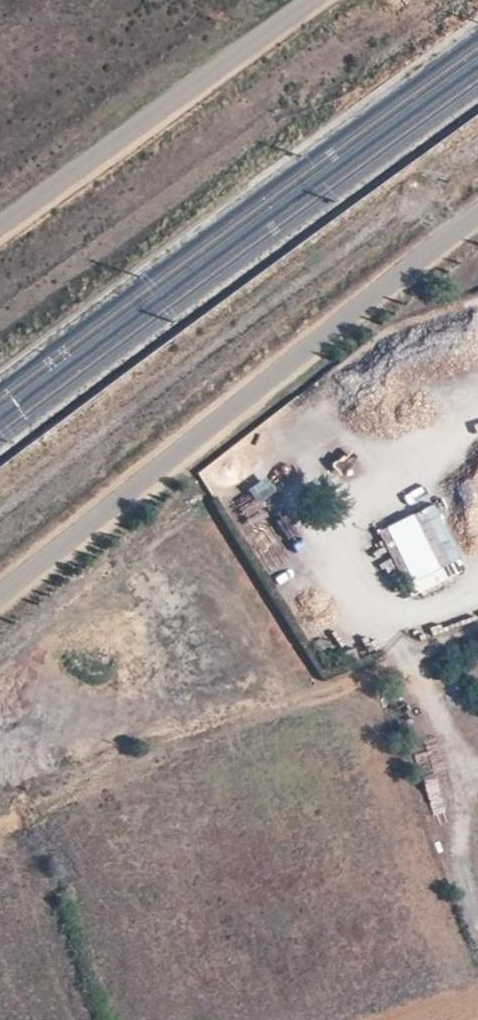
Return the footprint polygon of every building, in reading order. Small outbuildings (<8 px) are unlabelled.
[(266,478),(247,490),(257,505),(276,493),(266,478)] [(385,527),(410,591),(463,571),(439,506),(385,527)]
